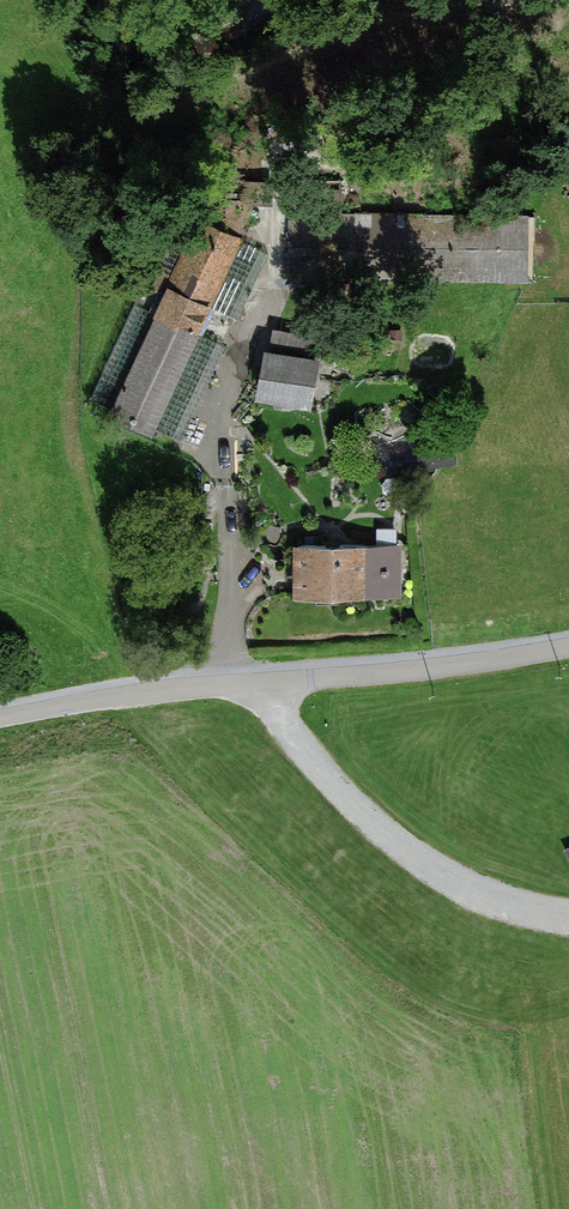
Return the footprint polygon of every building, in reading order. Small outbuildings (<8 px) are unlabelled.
[(416,196),(288,199),(289,255),(418,252),(416,196)] [(202,328),(245,240),(206,221),(158,320),(135,309),(92,397),(179,439),(227,340),(202,328)] [(442,278),(527,280),(529,226),(443,224),(442,278)] [(311,407),(324,334),(271,324),(257,398),(311,407)] [(404,547),(293,544),(291,598),(403,601),(404,547)]
